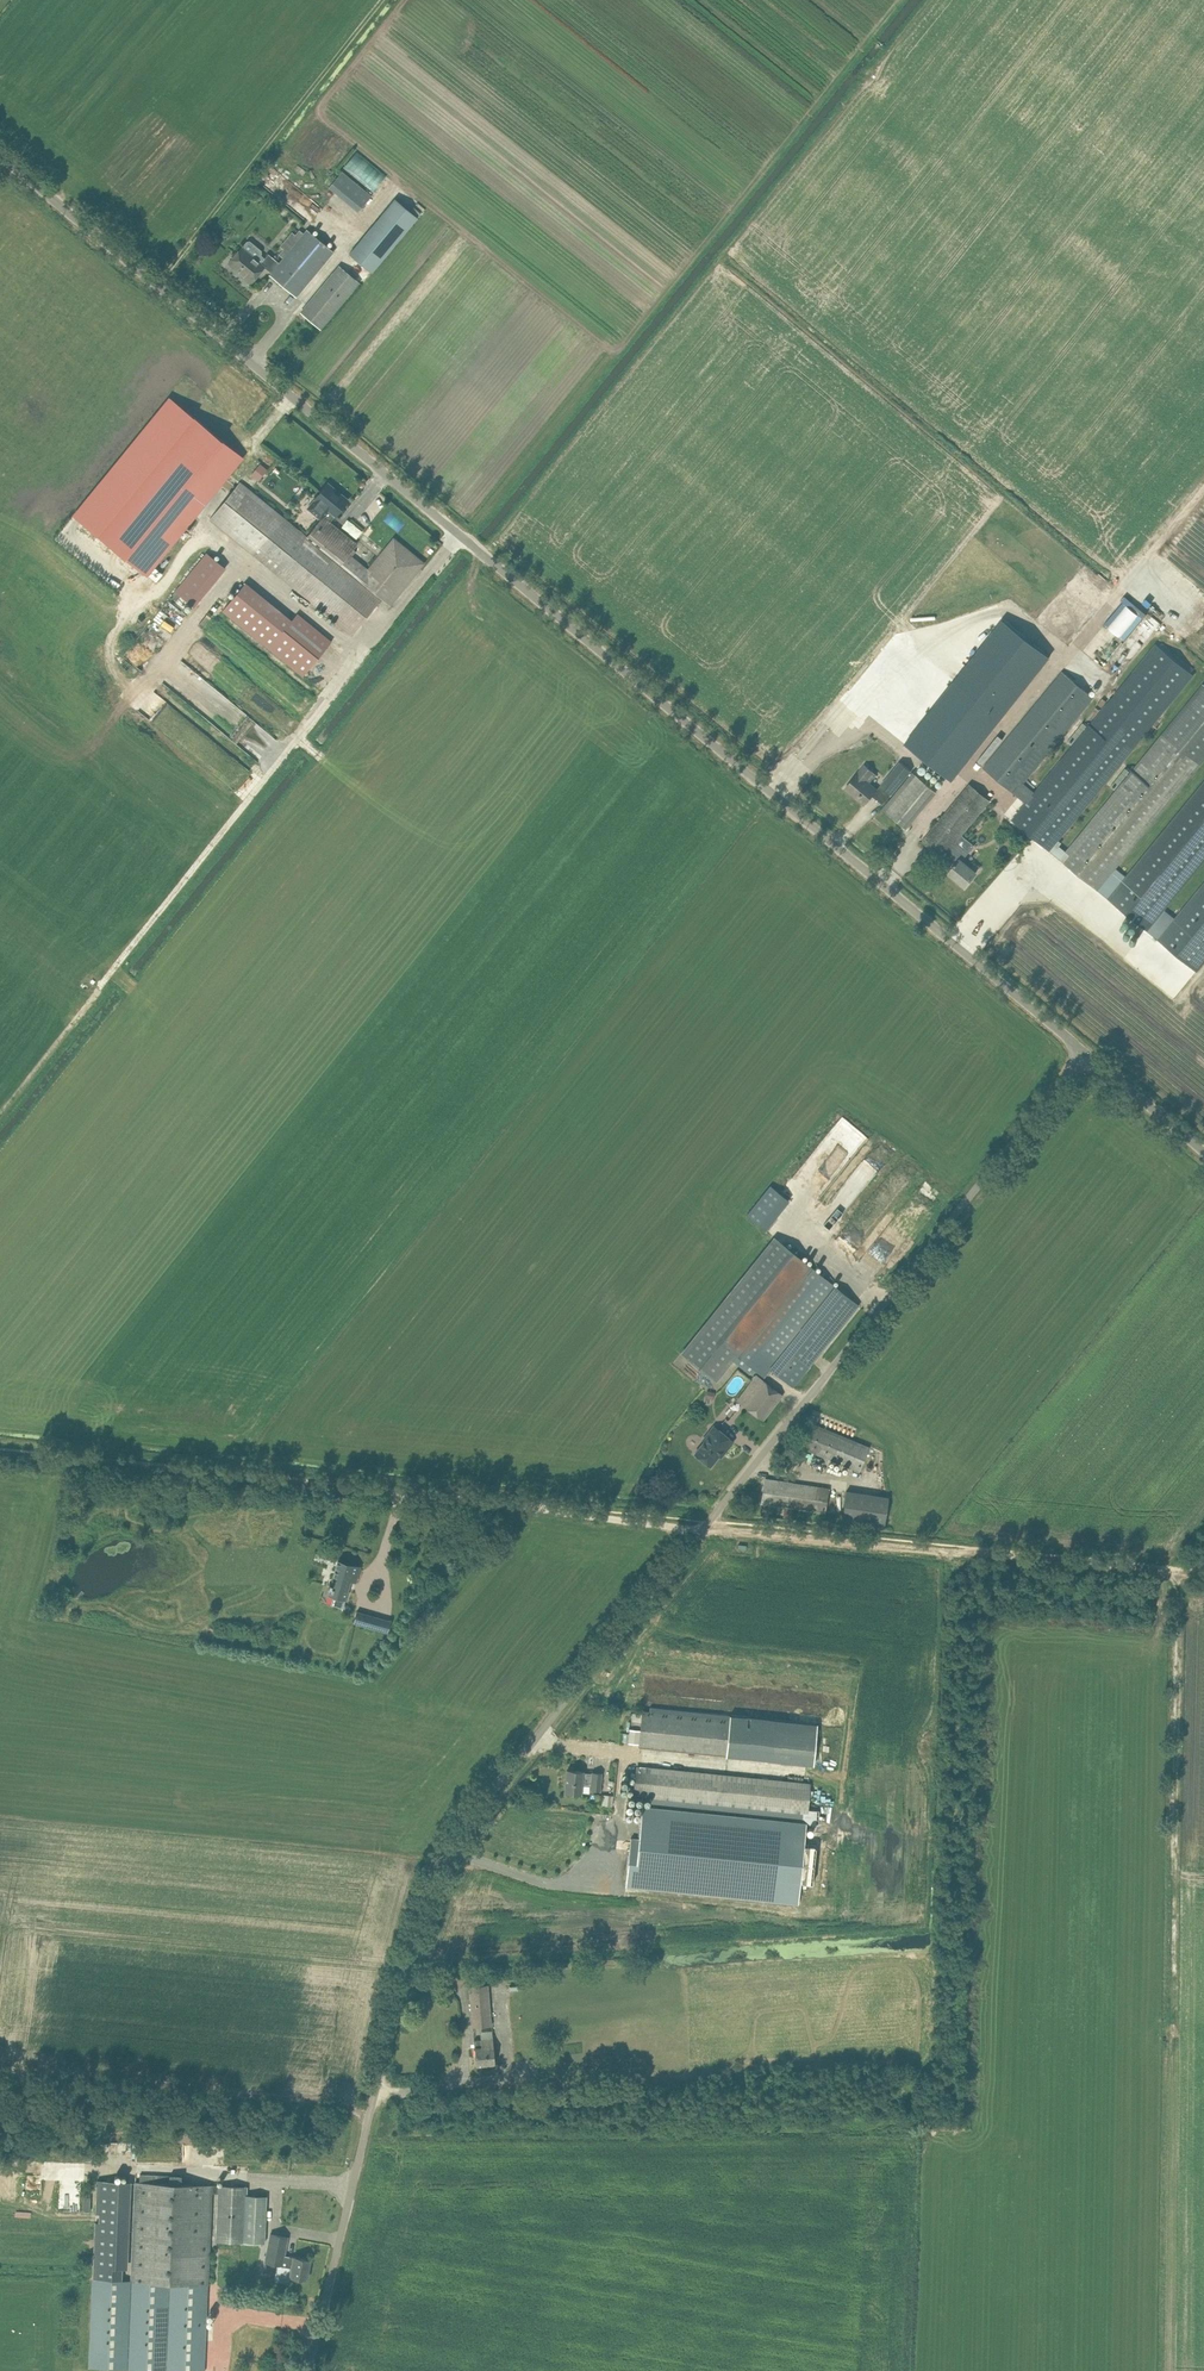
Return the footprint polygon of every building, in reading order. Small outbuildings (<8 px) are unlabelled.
[(356,150),(342,167),(373,191),(386,175),(356,150)] [(342,171),(328,188),(358,212),(372,195),(342,171)] [(418,217),(395,199),(375,223),(349,254),(363,266),(371,273),(372,272),(418,217)] [(228,263),(243,275),(242,276),(251,283),(266,265),(274,271),(270,275),(296,296),(334,251),(308,230),(280,263),(268,254),(265,258),(261,254),(262,253),(262,249),(250,240),(247,240),(228,263)] [(301,312),(321,328),(359,283),(339,267),(301,312)] [(172,397),(75,514),(146,573),(243,456),(172,397)] [(260,464),(251,475),(258,481),(267,470),(260,464)] [(210,518),(352,634),(381,598),(390,605),(412,578),(413,577),(414,575),(415,573),(415,572),(416,570),(416,568),(416,567),(416,565),(416,563),(416,562),(415,560),(415,558),(414,557),(413,555),(412,554),(411,552),(410,551),(409,550),(407,549),(406,548),(404,548),(402,547),(401,546),(399,546),(396,546),(394,546),(392,546),(391,547),(389,547),(387,548),(386,549),(384,550),(383,551),(382,552),(381,554),(383,556),(378,565),(380,574),(376,576),(349,554),(350,553),(352,555),(356,551),(353,549),(357,544),(340,530),(339,532),(328,524),(336,515),(347,502),(334,492),(335,490),(327,483),(315,498),(307,508),(321,519),(307,536),(240,482),(210,518)] [(340,528),(358,537),(363,528),(345,520),(340,528)] [(175,591),(195,607),(226,569),(206,553),(175,591)] [(245,582),(222,611),(303,677),(333,641),(297,612),(292,619),(245,582)] [(1131,636),(1145,645),(1160,622),(1134,604),(1127,614),(1140,622),(1131,636)] [(1003,619),(905,743),(952,781),(1050,656),(1003,619)] [(1062,671),(983,767),(1026,803),(1012,820),(1147,930),(1162,911),(1181,889),(1203,860),(1203,781),(1123,880),(1112,871),(1200,764),(1203,759),(1203,684),(1203,683),(1162,733),(1066,851),(1060,845),(1062,842),(1059,840),(1194,675),(1191,672),(1194,668),(1162,643),(1159,646),(1156,643),(1115,694),(1035,792),(1024,782),(1094,698),(1062,671)] [(255,759),(274,740),(267,733),(248,751),(255,759)] [(901,761),(881,785),(892,794),(912,771),(901,761)] [(877,790),(869,783),(877,774),(865,765),(858,774),(857,774),(846,788),(865,804),(877,790)] [(937,791),(914,772),(884,808),(907,828),(937,791)] [(968,853),(956,842),(990,801),(970,784),(923,841),(943,857),(944,856),(955,865),(949,873),(965,886),(976,872),(962,861),(968,853)] [(1203,964),(1203,882),(1157,939),(1198,972),(1203,964)] [(747,1214),(766,1229),(789,1200),(770,1185),(747,1214)] [(753,1374),(756,1370),(764,1377),(771,1369),(794,1388),(859,1305),(774,1236),(681,1352),(717,1381),(733,1361),(750,1374),(751,1372),(753,1374)] [(737,1400),(763,1421),(783,1395),(757,1374),(737,1400)] [(812,1423),(802,1447),(796,1462),(824,1474),(831,1459),(859,1471),(869,1447),(812,1423)] [(695,1453),(701,1458),(711,1466),(723,1451),(724,1452),(733,1441),(714,1426),(703,1440),(705,1441),(695,1453)] [(762,1502),(826,1512),(830,1489),(765,1479),(762,1502)] [(846,1491),(830,1489),(826,1512),(825,1518),(842,1520),(846,1491)] [(884,1527),(889,1498),(846,1491),(842,1520),(884,1527)] [(343,1607),(351,1581),(356,1582),(360,1567),(338,1561),(330,1587),(326,1586),(321,1601),(343,1607)] [(354,1622),(376,1629),(379,1617),(357,1611),(354,1622)] [(643,1711),(639,1746),(726,1755),(726,1756),(771,1760),(814,1764),(818,1724),(775,1719),(730,1715),(730,1716),(650,1707),(650,1712),(643,1711)] [(808,1810),(810,1784),(637,1766),(634,1795),(804,1812),(803,1818),(810,1824),(818,1824),(819,1811),(808,1810)] [(591,1789),(600,1790),(602,1773),(592,1772),(592,1773),(583,1772),(583,1771),(567,1770),(565,1792),(581,1793),(582,1780),(592,1781),(591,1789)] [(631,1837),(626,1884),(798,1902),(800,1880),(812,1881),(816,1843),(804,1841),(806,1822),(642,1805),(639,1838),(631,1837)] [(469,1987),(473,2026),(492,2025),(488,1985),(469,1987)] [(480,2032),(481,2039),(474,2039),(476,2065),(495,2063),(493,2038),(492,2031),(480,2032)] [(135,2182),(132,2281),(93,2279),(89,2368),(163,2370),(204,2370),(211,2192),(219,2192),(217,2241),(264,2243),(266,2195),(246,2194),(246,2186),(175,2183),(175,2175),(140,2174),(139,2182),(135,2182)] [(132,2181),(97,2180),(94,2267),(128,2268),(132,2181)] [(280,2274),(299,2277),(307,2279),(310,2260),(285,2255),(288,2237),(270,2233),(265,2262),(278,2264),(277,2270),(280,2274)]
